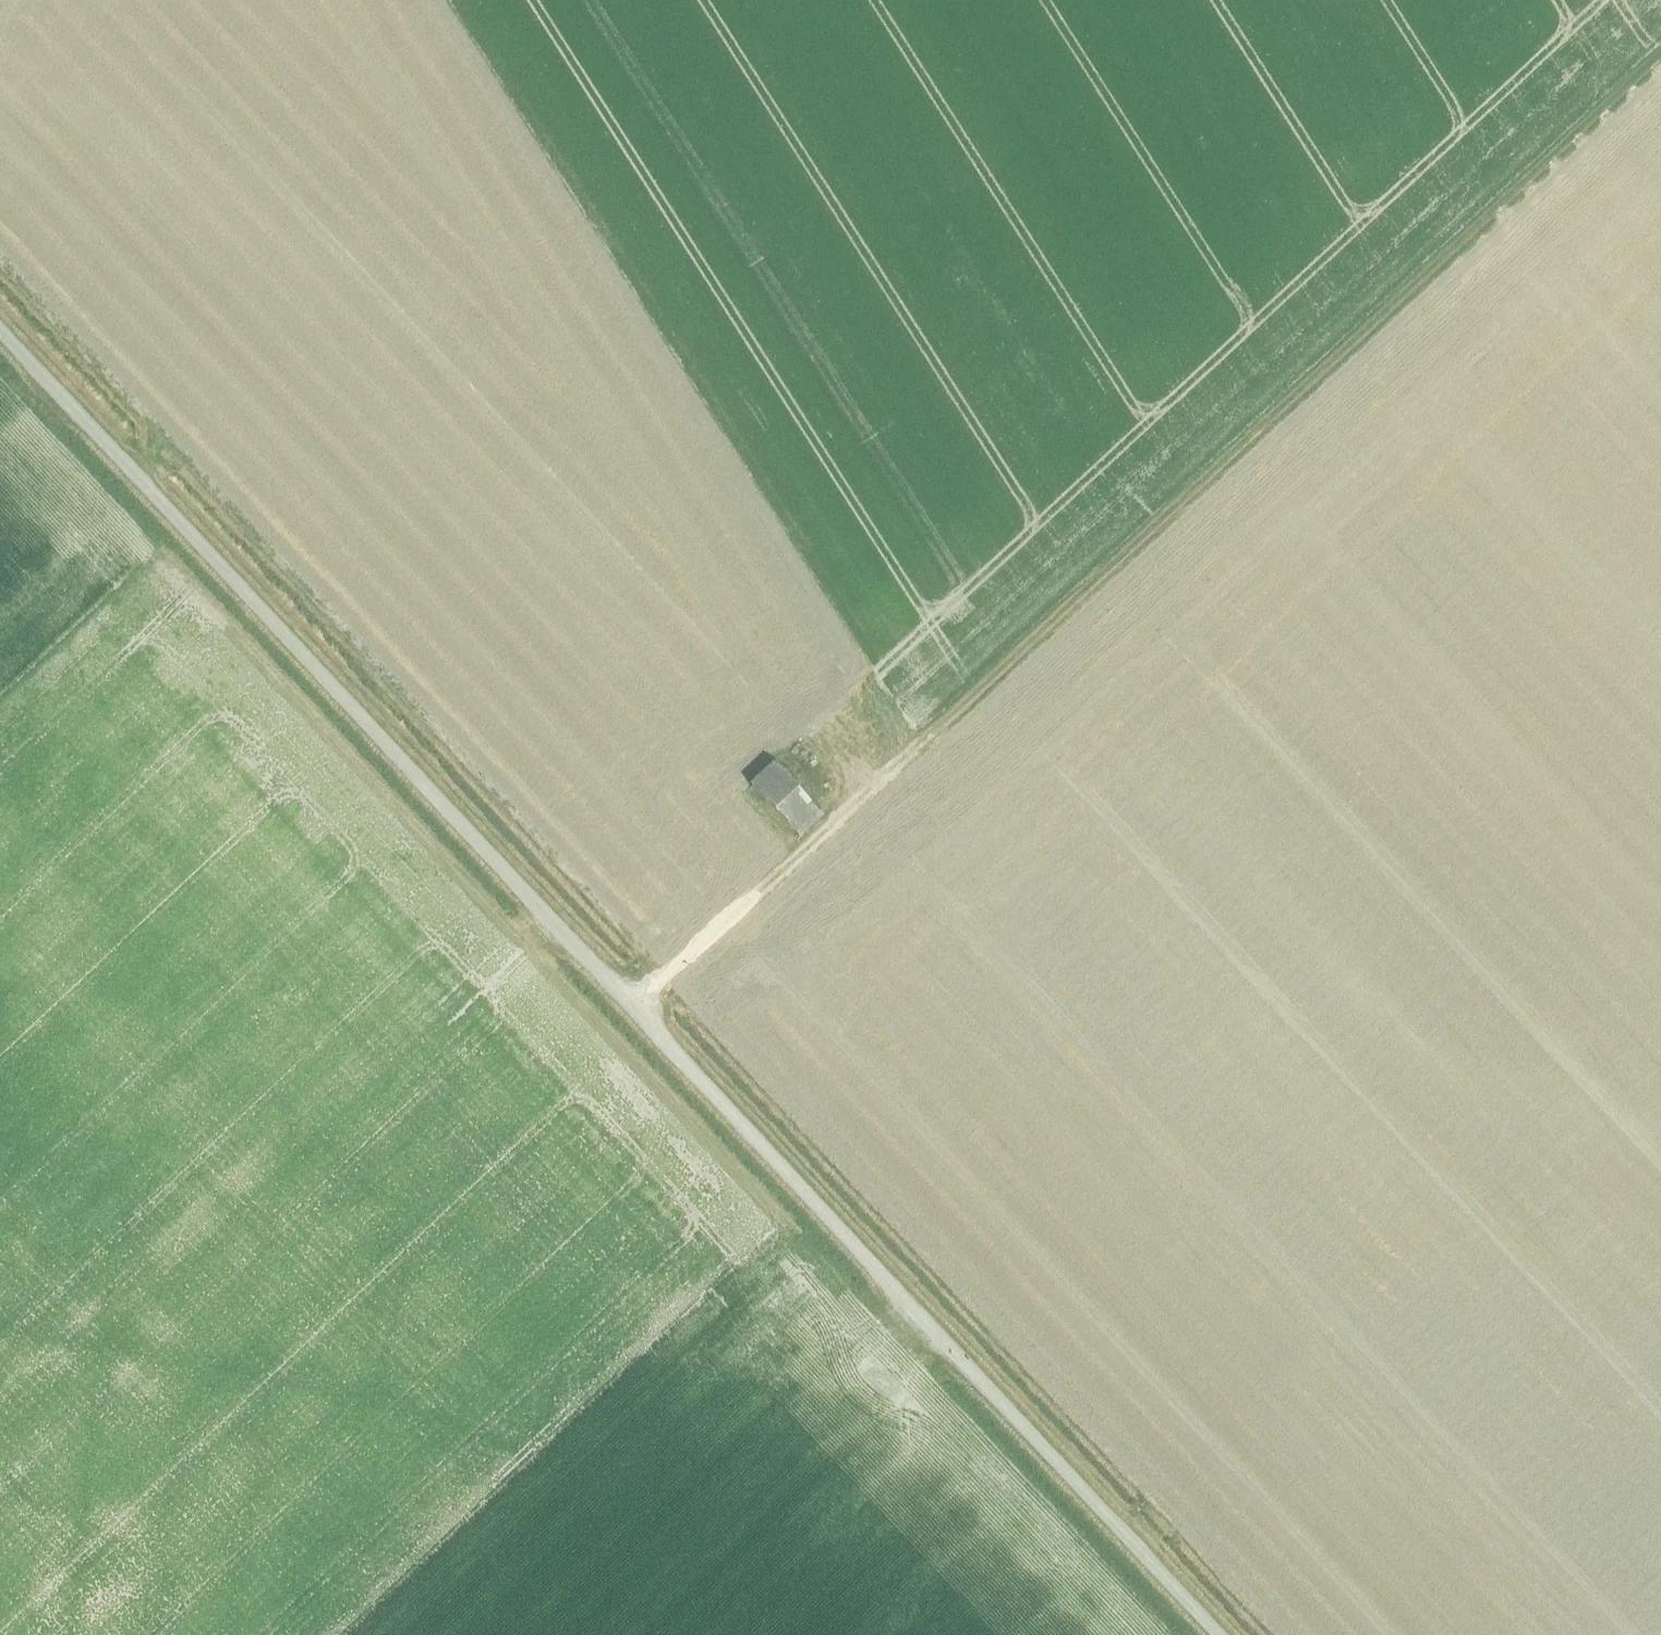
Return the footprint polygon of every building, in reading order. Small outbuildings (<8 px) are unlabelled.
[(799,838),(821,817),(774,766),(752,786),(799,838)]
